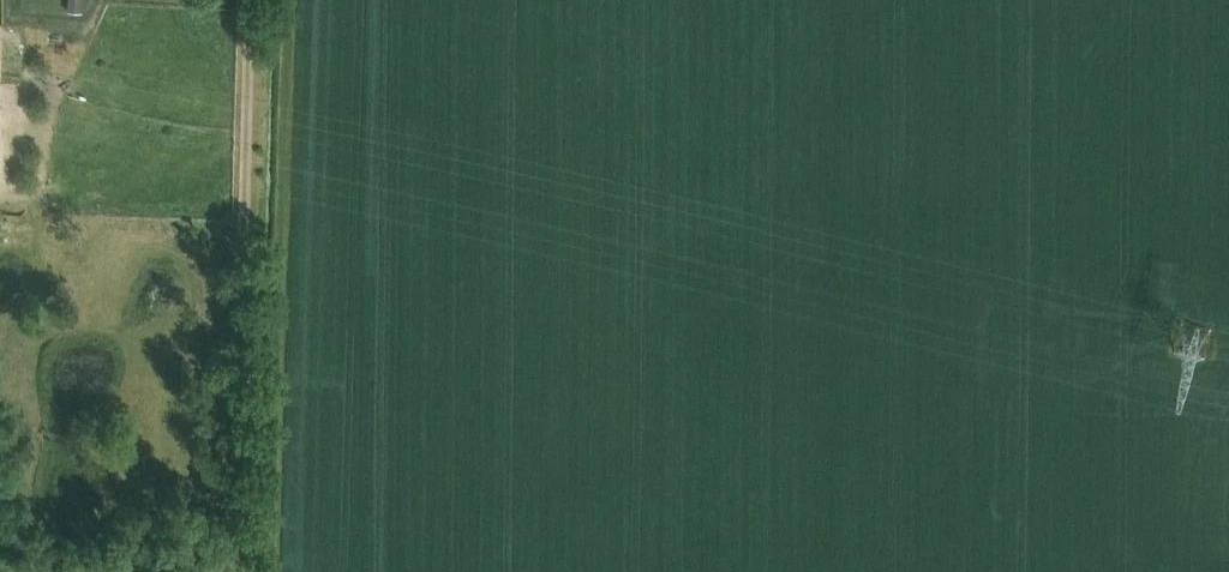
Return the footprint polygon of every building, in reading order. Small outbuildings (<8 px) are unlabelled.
[(67,10),(83,11),(83,0),(68,0),(67,10)]
